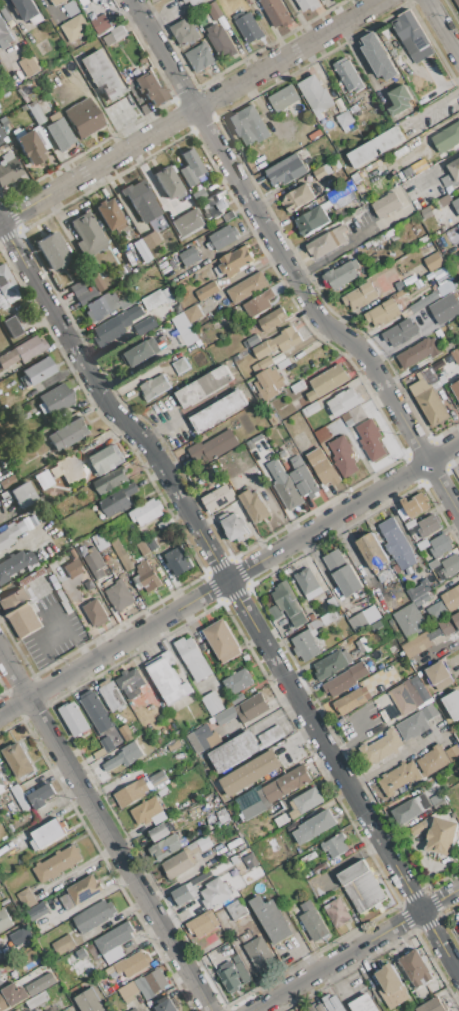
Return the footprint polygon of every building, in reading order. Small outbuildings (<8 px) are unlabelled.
[(19,16),(9,0),(32,0),(44,21),(34,26),(31,20),(26,23),(21,14),(19,16)] [(63,6),(73,0),(80,11),(70,17),(63,6)] [(275,28),(260,0),(279,0),(292,22),(282,27),(281,25),(275,28)] [(302,12),(295,0),(318,0),(321,6),(311,11),(309,8),(302,12)] [(205,7),(216,1),(224,15),(213,21),(205,7)] [(390,22),(394,20),(396,23),(399,21),(397,16),(410,9),(429,43),(409,54),(390,22)] [(234,21),(251,12),(264,35),(257,40),(256,38),(247,44),(234,21)] [(61,25),(81,13),(91,30),(71,42),(61,25)] [(93,20),(104,13),(111,26),(101,32),(93,20)] [(3,49),(0,44),(0,16),(14,40),(9,43),(11,45),(3,49)] [(170,27),(185,19),(187,22),(190,21),(199,37),(193,40),(195,43),(190,45),(189,43),(181,47),(170,27)] [(207,34),(208,33),(205,29),(215,23),(218,28),(221,26),(236,52),(222,61),(207,34)] [(110,31),(121,24),(127,35),(107,47),(102,38),(111,33),(110,31)] [(363,47),(366,45),(362,38),(373,31),(398,74),(386,81),(383,75),(380,77),(363,47)] [(186,53),(204,43),(215,62),(196,72),(186,53)] [(83,60),(102,48),(127,91),(108,102),(83,60)] [(18,61),(31,54),(40,70),(28,78),(18,61)] [(332,64),(344,57),(347,61),(348,60),(364,87),(355,93),(353,89),(349,92),(343,82),(342,82),(338,75),(339,75),(332,64)] [(137,78),(150,70),(152,74),(154,73),(161,85),(163,84),(167,91),(166,92),(168,97),(152,106),(149,99),(147,101),(142,93),(140,95),(136,88),(141,85),(137,78)] [(298,84),(314,74),(323,89),(325,88),(334,104),(316,115),(298,84)] [(276,87),(291,79),(306,105),(292,114),(276,87)] [(388,93),(404,84),(412,98),(408,101),(411,106),(392,117),(387,109),(395,104),(388,93)] [(63,112),(88,97),(104,125),(79,139),(63,112)] [(37,126),(26,108),(35,103),(45,121),(37,126)] [(226,119),(252,104),(269,132),(246,146),(240,136),(236,137),(226,119)] [(335,117),(347,110),(354,121),(341,128),(335,117)] [(45,127),(60,118),(75,143),(60,151),(45,127)] [(431,137),(458,120),(458,143),(440,154),(434,144),(435,144),(431,137)] [(347,154),(397,125),(405,140),(355,169),(347,154)] [(11,132),(17,129),(18,131),(23,128),(25,132),(37,126),(50,147),(40,153),(44,159),(31,166),(11,132)] [(187,165),(180,155),(192,148),(205,172),(195,178),(198,183),(188,188),(178,171),(187,165)] [(1,160),(0,158),(0,156),(8,151),(22,174),(0,187),(0,161),(1,160)] [(265,171),(296,153),(307,172),(283,186),(281,181),(274,185),(265,171)] [(446,166),(458,158),(458,180),(446,188),(440,179),(450,173),(446,166)] [(329,164),(336,160),(340,166),(333,170),(329,164)] [(313,171),(326,163),(332,173),(318,181),(313,171)] [(153,174),(168,165),(185,194),(176,199),(174,197),(168,200),(153,174)] [(118,191),(129,184),(130,186),(141,180),(161,213),(142,224),(125,195),(122,197),(118,191)] [(281,198),(307,183),(316,198),(290,213),(281,198)] [(190,195),(201,188),(206,196),(195,203),(190,195)] [(203,201),(222,189),(227,198),(225,199),(229,206),(212,216),(203,201)] [(370,202),(378,218),(401,206),(393,190),(370,202)] [(452,201),(441,208),(437,201),(448,194),(452,201)] [(450,203),(458,198),(458,217),(450,203)] [(95,208),(99,206),(97,203),(103,200),(105,202),(111,199),(124,222),(122,224),(124,227),(115,232),(113,229),(109,231),(95,208)] [(293,221),(321,205),(331,222),(303,237),(293,221)] [(424,219),(420,212),(428,208),(432,215),(424,219)] [(170,222),(193,209),(202,225),(180,238),(170,222)] [(70,222),(76,218),(78,221),(83,218),(81,215),(87,212),(107,245),(89,255),(70,222)] [(305,246),(343,223),(347,230),(342,233),(347,241),(316,259),(314,254),(311,256),(305,246)] [(209,236),(229,224),(231,228),(234,226),(238,233),(235,235),(237,239),(217,250),(215,246),(211,249),(208,243),(211,240),(209,236)] [(139,238),(145,251),(160,244),(153,231),(139,238)] [(35,243),(53,232),(70,260),(51,271),(35,243)] [(179,255),(194,246),(201,258),(186,266),(179,255)] [(218,265),(221,264),(218,259),(230,252),(231,254),(245,246),(254,260),(247,264),(249,267),(229,279),(226,273),(224,275),(218,265)] [(423,260),(438,251),(445,263),(430,272),(423,260)] [(321,276),(333,269),(334,271),(355,259),(360,267),(355,269),(359,276),(335,291),(331,284),(327,286),(321,276)] [(105,289),(98,293),(82,267),(89,262),(105,289)] [(7,306),(0,310),(0,266),(2,264),(22,297),(15,301),(16,303),(8,308),(7,306)] [(226,291),(261,271),(269,284),(234,304),(226,291)] [(440,280),(451,273),(455,279),(443,286),(440,280)] [(194,292),(215,280),(221,290),(199,302),(194,292)] [(341,298),(370,281),(379,295),(353,310),(350,304),(346,306),(341,298)] [(69,288),(80,282),(85,290),(92,286),(97,295),(79,306),(69,288)] [(398,291),(395,285),(401,282),(404,288),(398,291)] [(243,305),(271,288),(275,296),(268,300),(272,306),(251,318),(243,305)] [(141,300),(147,311),(167,300),(161,289),(141,300)] [(408,306),(438,289),(442,296),(412,313),(408,306)] [(84,306),(106,292),(108,296),(113,293),(121,307),(91,324),(85,313),(87,311),(84,306)] [(438,325),(458,313),(458,306),(451,292),(427,306),(438,325)] [(117,303),(122,308),(132,300),(127,295),(117,303)] [(363,314),(392,297),(401,313),(376,327),(372,321),(368,323),(363,314)] [(94,328),(125,310),(126,311),(139,303),(145,313),(132,321),(133,324),(125,328),(128,333),(101,349),(94,338),(98,336),(94,328)] [(184,312),(196,304),(203,315),(191,323),(184,312)] [(258,320),(282,306),(288,316),(284,318),(285,321),(265,333),(258,320)] [(170,319),(183,312),(199,339),(186,347),(170,319)] [(3,321),(13,315),(23,333),(13,339),(3,321)] [(134,325),(150,316),(156,327),(141,336),(134,325)] [(381,334),(409,317),(419,333),(395,347),(390,339),(386,342),(381,334)] [(427,326),(437,320),(441,327),(431,333),(427,326)] [(252,349),(271,338),(272,340),(282,334),(280,332),(292,325),(295,331),(297,330),(300,336),(299,337),(301,341),(282,352),(280,348),(259,360),(252,349)] [(434,332),(439,329),(443,336),(438,339),(434,332)] [(246,340),(256,334),(261,341),(250,347),(246,340)] [(1,370),(0,368),(0,356),(34,336),(38,342),(41,339),(47,348),(20,364),(18,360),(1,370)] [(121,355),(148,339),(149,340),(154,337),(161,350),(132,367),(129,362),(127,364),(121,355)] [(395,357),(429,337),(430,339),(433,337),(441,352),(431,358),(430,355),(403,370),(395,357)] [(457,348),(458,351),(458,364),(457,365),(450,352),(457,348)] [(257,363),(269,356),(273,363),(261,370),(257,363)] [(21,371),(45,357),(55,372),(24,390),(18,379),(23,376),(21,371)] [(179,375),(172,363),(182,357),(189,368),(179,375)] [(279,370),(276,365),(287,358),(290,363),(279,370)] [(309,381),(340,363),(349,379),(310,403),(305,394),(311,390),(309,386),(311,384),(309,381)] [(175,393),(225,364),(234,379),(183,409),(175,393)] [(419,381),(415,374),(431,364),(440,379),(432,384),(435,389),(442,385),(455,408),(448,412),(452,418),(433,429),(408,387),(419,381)] [(256,375),(269,367),(271,370),(275,368),(279,376),(282,375),(284,379),(282,380),(284,384),(276,389),(278,393),(264,401),(253,382),(258,379),(256,375)] [(139,386),(162,373),(171,388),(147,402),(142,395),(144,394),(139,386)] [(290,387),(302,380),(307,387),(294,394),(290,387)] [(450,386),(458,380),(458,402),(450,386)] [(38,397),(62,383),(66,389),(69,388),(73,395),(71,397),(75,404),(50,418),(38,397)] [(327,402),(334,397),(344,391),(345,391),(351,387),(356,394),(359,392),(364,400),(336,417),(327,402)] [(190,418),(239,389),(249,405),(199,434),(190,418)] [(301,410),(316,401),(320,407),(305,416),(301,410)] [(348,412),(360,404),(367,416),(355,423),(348,412)] [(265,415),(274,410),(280,421),(272,426),(265,415)] [(46,436),(81,416),(90,431),(55,451),(46,436)] [(355,427),(371,418),(382,436),(378,439),(387,454),(372,463),(359,440),(361,439),(355,427)] [(314,432),(325,426),(332,437),(320,444),(314,432)] [(189,451),(230,427),(240,444),(199,468),(189,451)] [(328,444),(343,435),(353,452),(350,454),(360,470),(344,480),(331,458),(335,456),(328,444)] [(90,458),(113,445),(113,446),(116,445),(125,461),(114,467),(115,468),(101,476),(90,458)] [(306,456),(320,447),(340,482),(333,486),(331,482),(324,486),(306,456)] [(277,452),(283,449),(287,455),(281,458),(277,452)] [(55,462),(65,485),(84,476),(74,453),(55,462)] [(302,497),(289,476),(288,474),(295,470),(288,460),(299,454),(320,490),(318,492),(320,495),(312,500),(308,494),(302,497)] [(266,464),(276,458),(285,474),(286,474),(288,476),(289,476),(302,497),(304,502),(288,511),(273,485),(277,483),(266,464)] [(34,477),(45,470),(53,484),(42,490),(34,477)] [(97,489),(124,473),(128,480),(101,496),(97,489)] [(8,491),(25,481),(36,500),(19,510),(8,491)] [(101,504),(103,503),(102,500),(110,495),(112,498),(115,496),(113,493),(134,481),(139,490),(127,497),(131,504),(109,517),(101,504)] [(201,498),(226,483),(229,489),(231,488),(235,494),(233,495),(235,500),(211,514),(201,498)] [(237,496),(249,489),(252,493),(256,490),(269,511),(264,514),(272,527),(260,534),(237,496)] [(400,500),(405,497),(409,502),(417,498),(415,495),(421,492),(423,496),(427,494),(434,506),(411,519),(400,500)] [(128,514),(154,498),(155,501),(159,499),(164,508),(160,510),(163,514),(141,527),(137,521),(133,523),(128,514)] [(220,522),(236,512),(240,518),(242,517),(246,524),(244,525),(248,533),(231,542),(220,522)] [(418,522),(433,513),(435,516),(438,515),(441,521),(439,523),(442,528),(422,540),(416,531),(421,528),(418,522)] [(379,525),(392,517),(404,537),(410,547),(416,562),(402,571),(392,554),(390,555),(384,544),(389,542),(379,525)] [(158,525),(169,518),(172,525),(161,531),(158,525)] [(15,542),(0,551),(0,533),(6,530),(5,527),(13,522),(14,525),(21,521),(26,529),(13,537),(15,542)] [(356,541),(372,532),(389,562),(382,566),(381,565),(373,570),(356,541)] [(430,541),(445,533),(447,536),(449,534),(453,541),(451,543),(453,547),(435,558),(430,549),(433,547),(430,541)] [(150,552),(143,540),(152,536),(158,547),(150,552)] [(109,541),(116,537),(134,568),(127,572),(109,541)] [(416,544),(426,538),(429,543),(419,549),(416,544)] [(136,544),(143,540),(150,552),(143,556),(136,544)] [(82,553),(93,546),(105,566),(101,568),(105,576),(98,580),(82,553)] [(166,556),(181,547),(194,567),(178,577),(173,568),(170,570),(166,564),(169,562),(166,556)] [(323,557),(339,547),(349,564),(350,563),(364,588),(347,598),(323,557)] [(64,566),(72,561),(67,552),(72,549),(84,570),(71,578),(64,566)] [(9,581),(0,586),(0,560),(12,553),(13,555),(21,551),(24,554),(29,551),(36,562),(27,567),(26,565),(7,577),(9,581)] [(457,553),(458,556),(458,572),(446,579),(441,569),(444,568),(441,562),(457,553)] [(136,565),(146,559),(162,586),(148,594),(144,586),(138,590),(132,579),(139,575),(136,570),(138,569),(136,565)] [(427,563),(436,559),(439,564),(431,569),(427,563)] [(309,601),(294,575),(309,566),(324,592),(309,601)] [(20,588),(17,582),(41,568),(44,574),(20,588)] [(104,591),(116,584),(115,582),(122,578),(135,602),(122,610),(122,611),(119,613),(113,603),(111,604),(104,591)] [(432,588),(411,600),(406,591),(411,587),(413,589),(422,584),(420,582),(426,579),(432,588)] [(295,628),(285,609),(281,612),(277,604),(271,594),(275,591),(274,588),(278,586),(277,585),(286,580),(296,599),(307,621),(295,628)] [(440,596),(458,585),(458,607),(450,612),(440,596)] [(20,639),(0,604),(0,600),(20,588),(42,626),(20,639)] [(82,606),(97,598),(110,620),(96,629),(82,606)] [(425,610),(440,601),(447,612),(432,621),(425,610)] [(392,614),(412,602),(427,630),(408,641),(392,614)] [(281,612),(283,616),(274,621),(267,609),(277,604),(281,612)] [(380,617),(374,605),(351,616),(357,628),(380,617)] [(312,637),(308,630),(305,626),(334,609),(339,617),(325,625),(324,623),(315,629),(318,634),(312,637)] [(438,623),(458,610),(458,627),(445,635),(438,623)] [(202,630),(222,618),(242,651),(221,663),(202,630)] [(373,631),(370,625),(380,620),(383,626),(373,631)] [(291,639),(308,630),(312,637),(321,652),(304,662),(300,656),(298,657),(293,649),(295,647),(291,639)] [(433,643),(426,630),(400,645),(408,659),(433,643)] [(174,643),(184,637),(186,640),(192,637),(212,672),(196,682),(174,643)] [(355,642),(364,637),(371,649),(362,654),(355,642)] [(143,664),(169,649),(177,663),(171,666),(182,685),(188,681),(194,692),(168,707),(143,664)] [(315,664),(340,649),(341,652),(346,649),(353,662),(319,682),(315,674),(318,672),(315,668),(316,667),(315,664)] [(321,685),(348,669),(348,668),(362,660),(370,673),(356,681),(357,683),(333,698),(329,691),(326,693),(321,685)] [(425,670),(442,660),(455,682),(438,692),(425,670)] [(221,681),(245,667),(254,683),(230,697),(221,681)] [(115,679),(122,675),(120,673),(126,669),(128,672),(135,668),(145,684),(138,687),(141,692),(127,700),(115,679)] [(388,691),(417,674),(432,700),(403,717),(388,691)] [(97,685),(109,678),(111,682),(113,680),(127,704),(123,706),(125,708),(119,712),(117,709),(112,712),(97,685)] [(334,702),(360,687),(361,689),(367,686),(373,696),(367,699),(368,701),(342,716),(334,702)] [(80,699),(82,698),(81,696),(91,690),(92,692),(94,691),(114,725),(100,733),(80,699)] [(457,690),(458,693),(458,719),(454,722),(441,699),(457,690)] [(201,698),(214,691),(224,709),(211,716),(201,698)] [(234,708),(261,692),(270,709),(243,724),(234,708)] [(241,693),(245,699),(233,705),(230,700),(241,693)] [(58,709),(64,705),(64,707),(74,701),(89,728),(74,737),(58,709)] [(421,710),(432,704),(438,714),(427,721),(421,710)] [(237,717),(233,706),(213,714),(217,725),(237,717)] [(396,725),(420,711),(430,728),(406,741),(396,725)] [(118,728),(126,723),(134,737),(126,742),(118,728)] [(186,735),(206,724),(212,733),(216,731),(221,739),(209,745),(210,747),(197,754),(186,735)] [(207,755),(250,730),(258,744),(262,743),(258,736),(278,724),(285,736),(218,774),(207,755)] [(358,748),(366,744),(368,747),(395,731),(403,745),(399,747),(400,749),(375,763),(374,762),(368,765),(358,748)] [(99,741),(108,735),(115,748),(95,760),(92,754),(103,747),(99,741)] [(1,750),(19,740),(37,771),(27,777),(26,775),(19,780),(1,750)] [(102,764),(121,753),(118,749),(135,740),(144,755),(125,766),(123,762),(106,772),(102,764)] [(455,744),(458,751),(458,758),(425,777),(416,761),(425,756),(424,755),(434,749),(432,747),(439,743),(444,751),(455,744)] [(218,780),(273,748),(283,766),(228,797),(218,780)] [(377,782),(383,778),(381,775),(386,772),(387,773),(401,765),(400,762),(403,760),(406,765),(413,761),(420,773),(411,778),(412,780),(409,782),(411,785),(387,799),(377,782)] [(261,788),(303,764),(312,780),(271,804),(269,801),(265,804),(261,799),(258,794),(263,791),(261,788)] [(150,777),(162,770),(168,780),(155,787),(150,777)] [(112,795),(143,777),(152,792),(121,810),(112,795)] [(27,795),(50,782),(56,794),(44,800),(47,805),(36,811),(27,795)] [(10,788),(17,783),(28,802),(27,802),(30,808),(24,812),(10,788)] [(156,790),(165,784),(169,792),(160,797),(156,790)] [(289,802),(316,786),(325,801),(292,820),(288,813),(294,810),(289,802)] [(437,811),(429,799),(440,792),(448,805),(437,811)] [(390,812),(413,798),(414,799),(424,793),(432,806),(421,812),(422,813),(399,827),(390,812)] [(130,810),(155,796),(167,817),(154,825),(152,821),(144,825),(143,823),(138,825),(130,810)] [(241,811),(261,799),(265,804),(267,809),(246,821),(241,811)] [(298,826),(329,808),(332,814),(336,812),(339,817),(335,819),(338,824),(300,846),(292,832),(299,828),(298,826)] [(222,824),(218,818),(227,812),(230,819),(222,824)] [(274,820),(285,813),(289,821),(278,827),(274,820)] [(31,833),(59,816),(62,822),(64,821),(67,825),(65,827),(68,833),(35,852),(30,842),(35,839),(31,833)] [(435,817),(458,823),(450,855),(427,849),(435,817)] [(409,829),(425,819),(429,828),(414,837),(409,829)] [(148,831),(164,822),(165,824),(169,822),(173,829),(169,831),(170,833),(155,842),(148,831)] [(319,845),(342,832),(346,839),(344,840),(349,849),(333,858),(328,850),(324,853),(319,845)] [(148,849),(175,833),(180,841),(179,842),(182,847),(156,862),(148,849)] [(162,864),(185,850),(183,848),(204,836),(209,845),(190,856),(195,864),(170,879),(162,864)] [(32,869),(36,866),(35,864),(40,862),(41,864),(57,855),(55,852),(59,850),(60,852),(73,845),(81,860),(59,873),(59,874),(52,878),(52,877),(41,884),(32,869)] [(243,858),(252,853),(258,864),(249,869),(243,858)] [(337,875),(364,860),(386,899),(381,902),(382,905),(375,909),(374,906),(359,914),(337,875)] [(312,869),(325,861),(329,867),(316,875),(312,869)] [(171,893),(190,881),(209,870),(212,875),(195,885),(198,891),(196,892),(198,895),(176,907),(169,895),(172,894),(171,893)] [(66,889),(91,874),(101,891),(67,910),(60,898),(68,893),(66,889)] [(201,892),(208,888),(206,884),(220,876),(224,883),(227,881),(234,895),(208,910),(202,901),(205,899),(201,892)] [(16,894),(28,887),(37,903),(25,910),(16,894)] [(248,902),(260,895),(265,903),(272,899),(292,933),(273,944),(248,902)] [(324,906),(339,897),(351,919),(336,927),(324,906)] [(226,907),(240,898),(249,913),(234,922),(226,907)] [(72,918),(104,899),(107,904),(110,902),(116,912),(113,914),(114,916),(82,935),(79,929),(74,932),(70,924),(74,921),(72,918)] [(299,916),(304,913),(299,905),(310,899),(329,933),(314,942),(299,916)] [(26,911),(43,902),(49,911),(32,921),(26,911)] [(13,925),(0,932),(0,910),(3,908),(13,925)] [(185,924),(206,911),(207,913),(212,910),(219,922),(214,925),(222,938),(203,948),(195,934),(191,936),(185,924)] [(93,941),(125,923),(133,937),(119,946),(125,956),(108,965),(103,955),(101,956),(93,941)] [(17,932),(25,927),(31,937),(22,942),(17,932)] [(238,937),(249,931),(254,939),(261,935),(279,965),(260,976),(238,937)] [(51,944),(68,935),(75,947),(58,956),(51,944)] [(399,959),(416,949),(432,978),(426,982),(424,978),(421,980),(423,984),(416,988),(399,959)] [(112,966),(125,958),(126,960),(141,951),(143,955),(148,952),(152,960),(148,963),(149,965),(127,978),(123,971),(117,975),(112,966)] [(375,974),(384,969),(382,966),(390,962),(403,985),(400,986),(401,989),(390,995),(389,993),(387,994),(375,974)] [(216,972),(228,964),(230,968),(234,965),(240,976),(236,978),(240,984),(237,986),(239,989),(229,995),(216,972)] [(134,981),(143,976),(144,977),(159,969),(168,984),(161,988),(164,992),(146,1002),(134,981)] [(9,1007),(2,1010),(0,1010),(0,992),(2,991),(1,990),(14,983),(19,990),(25,987),(30,996),(10,1008),(9,1007)] [(92,988),(105,1010),(82,1010),(75,998),(92,988)] [(26,1002),(43,991),(48,1000),(30,1010),(26,1002)] [(367,992),(378,1010),(353,1010),(348,1003),(367,992)] [(336,995),(345,1010),(329,1010),(322,998),(327,995),(330,999),(336,995)] [(168,996),(177,1010),(156,1010),(154,1007),(160,1004),(158,1001),(168,996)] [(449,1010),(447,1010),(415,1010),(414,1010),(438,996),(442,1003),(444,1001),(449,1010)] [(322,1003),(327,1010),(308,1010),(307,1008),(314,1004),(315,1007),(322,1003)]
